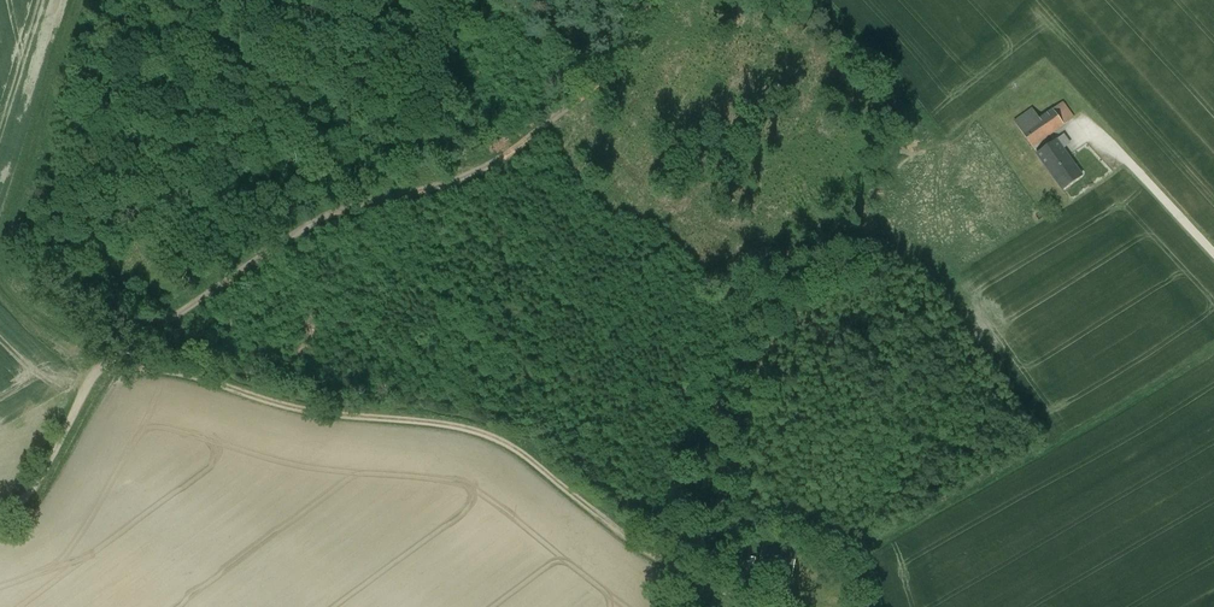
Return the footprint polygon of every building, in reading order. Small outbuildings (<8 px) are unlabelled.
[(1062,103),(1039,119),(1032,109),(1014,122),(1032,148),(1073,118),(1062,103)] [(1082,176),(1056,140),(1037,154),(1063,190),(1082,176)]
